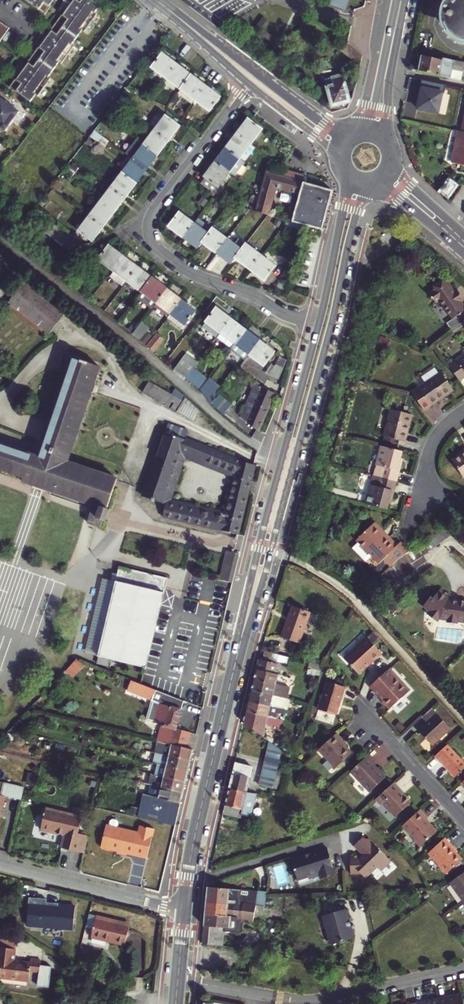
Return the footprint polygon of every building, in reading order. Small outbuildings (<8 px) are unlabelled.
[(9,87),(30,102),(35,94),(37,96),(50,78),(48,76),(58,62),(61,64),(73,46),(71,44),(82,30),(84,32),(97,14),(94,12),(100,5),(93,0),(73,0),(71,3),(65,11),(62,15),(61,14),(50,30),(51,31),(48,35),(39,47),(38,46),(27,62),(28,63),(25,67),(19,76),(16,79),(15,79),(9,87)] [(52,2),(53,0),(25,0),(44,14),(50,6),(49,5),(52,2)] [(62,9),(65,11),(71,3),(68,0),(62,0),(67,3),(62,9)] [(329,7),(345,11),(348,0),(331,0),(329,7)] [(453,1),(450,5),(448,8),(446,13),(446,18),(446,22),(447,27),(450,31),(453,34),(456,37),(460,40),(463,41),(463,0),(454,0),(453,1)] [(9,28),(0,21),(0,41),(9,28)] [(39,42),(42,43),(48,35),(42,30),(40,33),(44,35),(39,42)] [(356,52),(346,43),(340,49),(359,66),(362,56),(356,52)] [(151,67),(167,78),(177,65),(162,53),(151,67)] [(421,56),(418,71),(461,80),(463,69),(463,63),(453,61),(442,58),(442,61),(421,56)] [(19,76),(25,67),(22,65),(18,71),(15,69),(13,71),(19,76)] [(167,78),(181,89),(191,75),(177,65),(167,78)] [(181,89),(196,100),(206,87),(191,75),(181,89)] [(325,79),(332,108),(350,103),(342,75),(325,79)] [(441,112),(444,82),(419,80),(416,110),(441,112)] [(220,97),(206,87),(196,100),(210,111),(220,97)] [(181,89),(177,94),(192,105),(196,100),(181,89)] [(19,112),(0,97),(0,127),(5,131),(19,112)] [(155,131),(167,140),(178,125),(166,116),(155,131)] [(248,119),(237,133),(249,142),(260,128),(248,119)] [(60,131),(51,138),(60,148),(68,140),(60,131)] [(144,145),(156,154),(167,140),(155,131),(144,145)] [(459,131),(452,163),(463,166),(463,132),(462,132),(459,131)] [(238,156),(249,142),(237,133),(227,148),(238,156)] [(109,142),(104,138),(99,144),(105,148),(109,142)] [(133,156),(139,144),(134,141),(128,153),(133,156)] [(133,160),(145,169),(156,154),(144,145),(133,160)] [(227,148),(216,162),(227,171),(234,176),(245,161),(238,156),(227,148)] [(275,169),(279,164),(266,154),(262,160),(275,169)] [(122,174),(134,182),(145,169),(133,160),(122,174)] [(217,185),(227,171),(216,162),(200,182),(215,194),(216,194),(221,188),(217,185)] [(304,175),(286,170),(285,174),(304,179),(304,175)] [(286,177),(266,172),(265,177),(260,196),(256,211),(268,214),(275,189),(300,196),(292,221),(304,225),(322,230),(332,191),(328,189),(286,177)] [(111,188),(124,197),(134,182),(122,174),(111,188)] [(439,192),(448,198),(457,185),(448,178),(441,189),(439,192)] [(101,202),(113,211),(124,197),(111,188),(101,202)] [(257,197),(252,194),(248,201),(254,204),(257,197)] [(90,217),(102,226),(113,211),(101,202),(90,217)] [(170,226),(184,236),(193,224),(179,213),(170,226)] [(91,240),(102,226),(90,217),(79,231),(91,240)] [(203,241),(212,228),(197,218),(193,224),(184,236),(198,247),(203,241)] [(58,225),(51,220),(43,230),(49,235),(58,225)] [(49,235),(55,240),(64,229),(58,225),(49,235)] [(203,241),(217,252),(227,239),(212,228),(203,241)] [(55,240),(62,245),(70,234),(64,229),(55,240)] [(62,245),(68,249),(76,239),(70,234),(62,245)] [(76,239),(68,249),(74,254),(82,243),(76,239)] [(232,263),(236,257),(242,250),(246,244),(238,239),(234,244),(227,239),(217,252),(232,263)] [(251,267),(260,255),(246,244),(242,250),(236,257),(251,267)] [(114,269),(123,256),(109,245),(95,264),(109,274),(114,269)] [(275,266),(260,255),(251,267),(266,279),(275,266)] [(123,256),(114,269),(128,279),(137,267),(123,256)] [(142,290),(152,278),(137,267),(128,279),(142,290)] [(85,273),(81,270),(71,282),(76,285),(85,273)] [(154,305),(166,289),(152,278),(142,290),(139,294),(154,305)] [(454,318),(447,322),(454,332),(463,325),(463,302),(463,300),(463,296),(459,289),(457,290),(449,278),(445,281),(444,279),(434,285),(436,287),(430,291),(432,295),(431,296),(434,299),(434,298),(437,302),(441,300),(454,318)] [(25,282),(9,301),(49,333),(65,313),(25,282)] [(2,296),(8,291),(3,284),(0,287),(0,297),(2,296)] [(166,289),(154,305),(168,316),(180,300),(166,289)] [(195,311),(180,300),(168,316),(167,318),(182,328),(195,311)] [(118,318),(123,312),(117,307),(112,313),(118,318)] [(231,319),(216,308),(207,320),(222,331),(231,319)] [(217,338),(231,349),(245,330),(231,319),(222,331),(217,338)] [(142,321),(135,333),(142,338),(150,326),(142,321)] [(245,360),(250,353),(259,341),(245,330),(231,349),(245,360)] [(147,345),(154,351),(164,340),(157,334),(147,345)] [(384,348),(387,342),(379,340),(377,346),(384,348)] [(259,341),(250,353),(264,364),(273,352),(259,341)] [(174,369),(186,378),(189,373),(192,369),(193,368),(197,363),(185,354),(174,369)] [(275,365),(272,363),(265,372),(270,376),(279,378),(287,359),(279,356),(275,365)] [(23,476),(22,480),(31,483),(33,479),(49,485),(48,489),(93,505),(89,516),(87,522),(101,527),(103,520),(107,510),(114,488),(117,479),(67,461),(100,366),(74,357),(40,456),(0,443),(0,468),(23,476)] [(450,366),(459,380),(463,377),(463,357),(450,366)] [(189,373),(186,378),(200,389),(207,380),(208,379),(193,368),(192,369),(189,373)] [(435,368),(430,372),(433,377),(439,373),(435,368)] [(411,394),(422,411),(454,390),(441,371),(439,373),(433,377),(430,372),(422,377),(426,382),(410,394),(411,394)] [(207,380),(200,389),(208,395),(215,386),(207,380)] [(159,402),(164,405),(170,409),(176,412),(176,411),(183,401),(177,398),(171,394),(165,391),(160,388),(154,385),(149,381),(142,392),(148,395),(153,399),(159,402)] [(268,409),(275,394),(261,386),(257,383),(254,388),(252,388),(247,399),(268,409)] [(214,400),(220,390),(215,386),(208,395),(214,400)] [(220,394),(216,397),(229,407),(232,404),(220,394)] [(183,401),(176,411),(192,421),(199,410),(185,397),(183,401)] [(229,407),(216,397),(212,403),(224,414),(229,407)] [(268,409),(247,399),(240,415),(246,419),(245,421),(248,423),(258,430),(268,409)] [(412,415),(391,409),(384,436),(391,438),(400,440),(405,442),(412,415)] [(254,464),(239,461),(185,439),(188,430),(168,423),(142,497),(163,503),(162,505),(166,506),(163,516),(237,534),(254,464)] [(382,446),(377,465),(374,475),(380,477),(397,481),(403,461),(401,460),(403,451),(382,446)] [(452,460),(463,478),(463,452),(452,460)] [(191,455),(190,459),(219,472),(221,468),(191,455)] [(392,501),(397,481),(380,477),(374,475),(371,484),(366,504),(388,509),(390,500),(392,501)] [(33,479),(31,483),(48,489),(49,485),(33,479)] [(375,522),(372,525),(386,539),(389,537),(375,522)] [(397,561),(409,551),(401,543),(398,546),(389,537),(386,539),(372,525),(356,540),(357,541),(352,547),(366,560),(371,555),(379,563),(384,559),(391,567),(397,561)] [(452,536),(445,527),(417,548),(424,557),(445,541),(452,536)] [(233,582),(239,553),(227,550),(221,579),(233,582)] [(145,667),(164,592),(163,592),(164,588),(165,588),(167,578),(119,566),(116,576),(118,576),(117,581),(116,580),(112,595),(101,642),(98,656),(145,667)] [(441,588),(433,599),(431,597),(425,604),(425,607),(430,611),(427,614),(437,622),(439,619),(440,619),(447,620),(449,623),(455,624),(457,622),(458,618),(463,619),(463,601),(457,600),(457,603),(451,602),(451,599),(448,599),(451,596),(441,588)] [(101,642),(112,595),(105,593),(93,640),(101,642)] [(292,606),(281,636),(300,642),(310,612),(292,606)] [(357,647),(345,659),(359,674),(371,662),(372,663),(382,654),(366,636),(356,646),(357,647)] [(280,654),(264,650),(262,660),(278,664),(278,661),(280,654)] [(290,657),(280,654),(278,661),(288,664),(290,657)] [(78,658),(67,669),(74,676),(85,665),(78,658)] [(278,664),(259,659),(258,661),(254,680),(284,688),(288,689),(291,677),(275,674),(278,664)] [(390,668),(371,686),(380,696),(382,694),(386,699),(383,702),(390,709),(411,690),(390,668)] [(126,690),(130,692),(134,681),(130,679),(126,690)] [(284,688),(254,680),(252,691),(272,696),(274,690),(282,692),(280,698),(286,699),(287,693),(283,692),(284,688)] [(162,692),(134,681),(130,692),(154,701),(157,702),(160,703),(154,720),(154,722),(160,724),(156,740),(164,742),(187,748),(190,732),(185,731),(178,729),(176,726),(181,709),(183,700),(171,696),(162,692)] [(344,688),(328,683),(323,699),(322,699),(319,710),(336,715),(344,688)] [(252,691),(249,702),(283,710),(286,699),(280,698),(272,696),(252,691)] [(157,702),(154,701),(149,719),(154,720),(160,703),(157,702)] [(283,710),(249,702),(247,712),(277,719),(278,714),(285,716),(287,710),(283,710)] [(451,728),(432,708),(422,717),(427,723),(419,730),(433,745),(451,728)] [(277,719),(247,712),(244,723),(263,736),(266,724),(281,728),(282,725),(283,721),(281,720),(277,719)] [(337,733),(319,749),(336,768),(352,753),(341,741),(343,740),(337,733)] [(274,786),(282,750),(270,741),(259,783),(274,786)] [(156,748),(155,752),(190,760),(193,749),(187,748),(164,742),(164,745),(157,744),(156,748)] [(447,745),(435,756),(441,762),(442,762),(456,777),(463,769),(463,762),(461,759),(460,760),(447,745)] [(153,762),(159,764),(188,771),(190,760),(155,752),(153,762)] [(368,756),(351,771),(370,792),(386,777),(374,763),(376,761),(369,754),(368,756)] [(44,760),(42,769),(52,772),(55,763),(44,760)] [(234,770),(229,788),(247,792),(250,781),(251,781),(252,777),(251,777),(253,767),(236,762),(234,770)] [(159,764),(157,774),(185,781),(188,771),(159,764)] [(162,783),(161,787),(183,792),(185,781),(157,774),(151,773),(148,783),(155,784),(155,781),(162,783)] [(395,782),(379,797),(384,803),(385,801),(398,815),(412,802),(400,789),(401,789),(395,782)] [(175,825),(183,792),(161,787),(158,786),(154,785),(150,785),(147,795),(143,794),(138,817),(175,825)] [(229,788),(223,814),(241,818),(241,815),(252,818),(258,794),(256,794),(247,792),(229,788)] [(88,853),(91,837),(81,835),(85,817),(49,810),(44,831),(68,836),(65,848),(88,853)] [(427,818),(420,810),(404,825),(416,838),(415,839),(421,846),(437,831),(426,819),(427,818)] [(122,852),(131,854),(151,858),(157,829),(143,826),(142,833),(109,826),(104,848),(122,852)] [(367,839),(364,836),(354,846),(363,855),(363,856),(361,858),(359,858),(351,858),(351,874),(361,874),(366,878),(377,867),(381,871),(391,861),(369,838),(367,839)] [(446,838),(429,853),(444,869),(443,870),(451,878),(463,866),(463,862),(456,853),(458,852),(446,838)] [(305,856),(292,860),(298,880),(309,877),(309,879),(321,875),(322,878),(336,874),(328,849),(309,854),(310,855),(305,857),(305,856)] [(450,883),(463,902),(463,873),(450,883)] [(245,891),(208,887),(207,901),(243,905),(243,903),(256,906),(258,898),(260,892),(245,891)] [(46,899),(29,898),(27,926),(73,930),(75,907),(58,905),(58,907),(55,907),(55,904),(46,904),(46,899)] [(256,906),(265,908),(267,898),(258,898),(256,906)] [(230,916),(254,921),(256,906),(243,903),(243,905),(207,901),(206,914),(230,916)] [(346,909),(324,915),(327,925),(326,927),(326,932),(329,935),(332,945),(354,939),(351,926),(349,926),(348,922),(349,922),(346,909)] [(96,914),(89,913),(86,927),(93,929),(96,914)] [(288,913),(286,925),(301,928),(302,916),(288,913)] [(96,914),(93,929),(91,937),(124,945),(129,926),(114,922),(114,919),(96,914)] [(284,932),(285,925),(254,921),(230,916),(206,914),(205,926),(225,928),(230,928),(237,929),(237,933),(247,934),(248,925),(255,927),(284,932)] [(225,928),(205,926),(203,945),(219,946),(224,947),(225,928)] [(16,941),(0,939),(0,947),(15,949),(16,941)] [(0,972),(0,977),(29,980),(30,971),(40,972),(41,960),(30,959),(30,962),(14,960),(15,949),(0,947),(0,959),(1,959),(0,972)] [(440,1003),(463,1003),(462,994),(439,999),(440,1003)]
